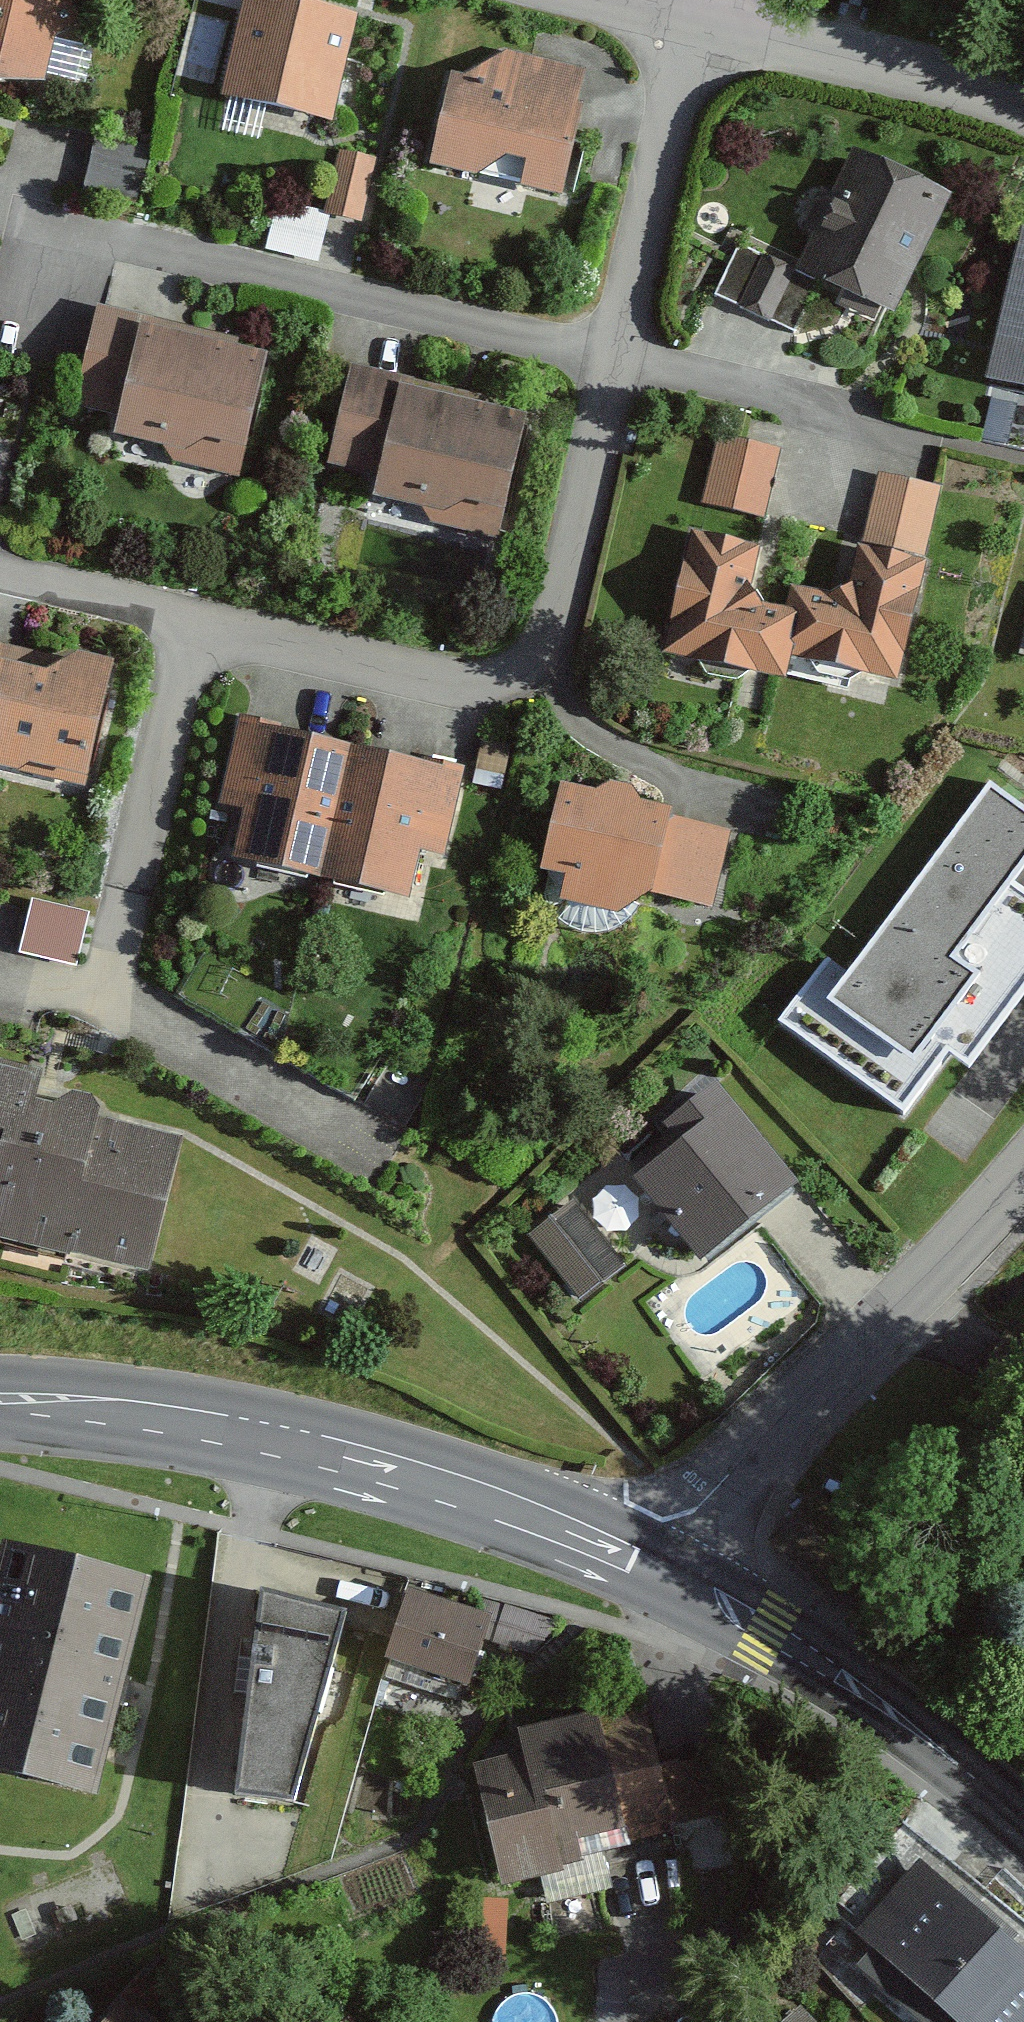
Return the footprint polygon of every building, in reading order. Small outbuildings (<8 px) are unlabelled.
[(9,94),(56,94),(74,0),(0,0),(0,89),(9,94)] [(362,26),(252,2),(230,103),(339,127),(362,26)] [(508,59),(480,84),(459,80),(439,177),(569,204),(595,77),(508,59)] [(905,319),(959,204),(863,159),(809,275),(905,319)] [(376,168),(341,161),(328,223),(364,231),(376,168)] [(799,278),(741,254),(720,302),(777,327),(799,278)] [(1000,391),(1023,397),(1023,291),(1000,391)] [(232,357),(236,341),(102,313),(81,415),(130,425),(127,443),(174,452),(171,464),(246,480),(270,365),(232,357)] [(422,389),(359,374),(336,476),(391,489),(387,508),(441,520),(438,535),(505,550),(511,523),(519,524),(541,430),(419,402),(422,389)] [(772,524),(784,456),(719,445),(708,513),(772,524)] [(801,615),(758,605),(769,557),(703,542),(676,661),(800,689),(806,664),(917,689),(943,576),(933,574),(949,500),(885,486),(858,606),(805,594),(801,615)] [(124,673),(0,647),(0,770),(99,790),(124,673)] [(450,862),(469,775),(244,728),(226,817),(254,822),(245,867),(418,903),(427,857),(450,862)] [(775,1033),(903,1126),(949,1064),(966,1077),(1023,999),(1023,899),(1017,894),(1023,884),(1023,819),(989,793),(852,978),(828,961),(775,1033)] [(618,803),(577,795),(560,887),(580,891),(576,914),(654,928),(659,901),(726,914),(740,841),(687,832),(690,819),(649,811),(651,800),(619,794),(618,803)] [(86,918),(32,909),(24,959),(78,968),(86,918)] [(158,1280),(189,1152),(99,1130),(104,1111),(42,1096),(45,1082),(0,1072),(0,1207),(1,1207),(0,1210),(0,1243),(158,1280)] [(713,1097),(634,1163),(648,1179),(633,1191),(703,1274),(793,1199),(777,1180),(780,1177),(713,1097)] [(625,1276),(579,1211),(533,1243),(579,1308),(625,1276)] [(869,1543),(814,1491),(778,1530),(833,1582),(869,1543)] [(5,1544),(0,1566),(0,1767),(92,1789),(143,1576),(5,1544)] [(345,1608),(262,1588),(241,1795),(292,1803),(345,1608)] [(498,1617),(413,1588),(388,1660),(475,1690),(493,1638),(536,1653),(547,1619),(503,1604),(498,1617)] [(680,1806),(646,1699),(521,1738),(527,1756),(479,1771),(516,1890),(592,1866),(586,1845),(628,1832),(634,1849),(679,1835),(693,1881),(732,1869),(709,1797),(680,1806)] [(910,1861),(844,1937),(857,1948),(849,1957),(924,2021),(1023,2021),(1023,1959),(910,1861)] [(118,2014),(111,2021),(128,2021),(118,2014)]
